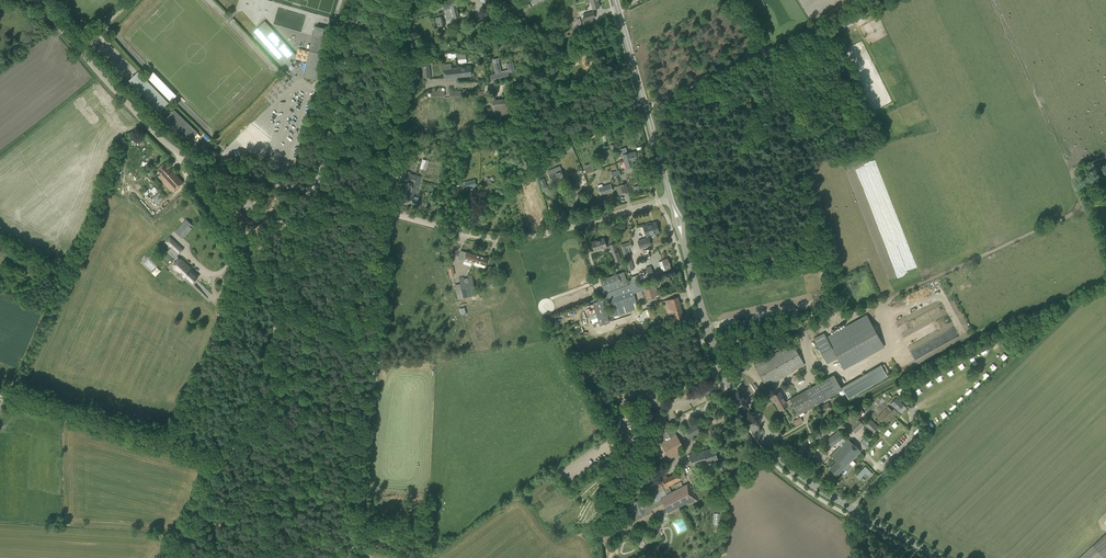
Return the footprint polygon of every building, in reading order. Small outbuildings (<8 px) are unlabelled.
[(445,9),(456,6),(456,7),(458,6),(456,0),(443,0),(442,0),(443,4),(438,5),(437,8),(438,11),(445,9)] [(508,10),(510,13),(515,9),(518,12),(536,3),(534,0),(528,0),(527,0),(528,1),(518,6),(514,0),(509,0),(509,1),(509,2),(505,5),(508,10)] [(589,2),(590,2),(592,9),(599,7),(597,0),(589,0),(589,2)] [(456,6),(445,9),(448,19),(459,16),(456,7),(456,6)] [(583,14),(585,20),(595,17),(593,11),(583,14)] [(436,17),(438,28),(440,28),(441,31),(445,30),(444,26),(445,26),(444,22),(442,22),(441,16),(436,17)] [(251,33),(285,70),(292,63),(289,60),(295,54),(265,21),(251,33)] [(314,26),(308,56),(321,59),(325,42),(322,41),(325,28),(314,26)] [(445,56),(444,56),(444,58),(456,57),(457,56),(458,63),(466,62),(466,57),(465,53),(462,54),(461,53),(457,53),(455,53),(452,54),(452,53),(445,54),(445,56)] [(321,59),(308,56),(303,77),(317,80),(322,59),(321,59)] [(431,77),(429,64),(432,64),(432,60),(422,61),(422,65),(422,66),(423,77),(431,77)] [(500,79),(509,77),(508,71),(509,71),(509,72),(514,71),(512,62),(507,63),(508,69),(501,71),(499,65),(494,66),(496,74),(490,75),(491,81),(499,79),(500,79)] [(443,64),(444,77),(444,79),(472,75),(470,65),(452,68),(451,63),(443,64)] [(177,94),(155,71),(148,77),(171,101),(177,94)] [(129,80),(159,112),(168,103),(138,72),(129,80)] [(445,91),(445,89),(444,87),(441,87),(441,91),(431,91),(431,93),(428,93),(428,96),(431,96),(444,96),(444,91),(445,91)] [(507,109),(513,108),(512,99),(492,100),(493,110),(493,116),(508,114),(507,109)] [(164,120),(191,146),(199,149),(201,147),(202,147),(207,142),(174,110),(164,120)] [(620,149),(622,155),(626,168),(627,168),(628,171),(634,170),(633,166),(634,166),(632,161),(638,159),(636,151),(630,153),(630,152),(627,153),(626,150),(626,147),(620,149)] [(422,158),(420,168),(427,170),(429,160),(422,158)] [(158,176),(173,191),(183,182),(164,162),(157,169),(161,173),(158,176)] [(547,171),(551,182),(564,177),(559,166),(547,171)] [(402,169),(399,179),(413,183),(416,184),(418,176),(410,174),(410,172),(402,169)] [(583,173),(577,175),(576,172),(572,173),(575,184),(585,182),(583,173)] [(402,193),(400,200),(405,201),(405,202),(416,205),(418,201),(419,198),(414,196),(415,192),(417,193),(421,177),(418,176),(416,184),(413,183),(412,184),(411,191),(409,195),(407,195),(402,193)] [(487,176),(482,180),(486,186),(494,180),(492,176),(489,178),(487,176)] [(468,182),(466,183),(466,184),(461,185),(462,189),(476,185),(475,180),(468,182)] [(597,185),(599,189),(600,195),(612,191),(610,184),(602,186),(602,184),(597,185)] [(152,199),(159,192),(154,187),(147,194),(152,199)] [(152,199),(157,204),(166,196),(161,191),(152,199)] [(175,232),(183,238),(194,226),(186,219),(175,232)] [(659,232),(656,222),(651,223),(651,222),(646,224),(646,225),(643,226),(646,235),(653,233),(653,234),(654,233),(659,232)] [(170,238),(166,242),(173,250),(177,246),(170,238)] [(591,242),(594,250),(594,251),(603,248),(604,250),(610,248),(612,254),(615,262),(620,260),(618,251),(617,252),(614,243),(610,245),(606,246),(604,238),(591,242)] [(637,241),(639,248),(651,245),(648,238),(637,241)] [(630,256),(627,248),(632,246),(631,241),(620,244),(624,257),(630,256)] [(175,263),(175,264),(173,266),(179,272),(177,274),(181,278),(183,276),(192,283),(198,276),(191,270),(192,269),(190,267),(187,265),(188,265),(181,258),(180,259),(170,249),(167,251),(178,261),(175,263)] [(461,250),(458,259),(463,260),(463,261),(474,264),(475,262),(486,265),(488,258),(466,252),(461,250)] [(634,269),(630,256),(624,257),(628,270),(634,269)] [(659,262),(662,271),(671,268),(667,259),(659,262)] [(618,274),(617,273),(600,280),(605,294),(628,285),(624,271),(618,274)] [(459,278),(460,283),(460,284),(454,285),(457,299),(476,295),(472,275),(459,278)] [(487,278),(489,288),(499,286),(497,276),(487,278)] [(632,284),(603,295),(604,299),(609,298),(612,308),(607,310),(609,318),(639,309),(634,293),(644,290),(646,299),(659,295),(654,282),(652,282),(643,285),(641,281),(632,284)] [(673,313),(675,320),(684,318),(678,296),(665,300),(669,315),(673,313)] [(602,299),(592,303),(600,325),(610,321),(602,299)] [(843,368),(884,346),(866,315),(827,337),(825,333),(813,339),(826,362),(837,357),(843,368)] [(664,324),(665,329),(675,326),(674,320),(664,324)] [(796,350),(798,349),(797,347),(795,348),(792,344),(755,364),(753,364),(766,386),(804,365),(796,350)] [(776,393),(771,396),(779,410),(788,406),(787,405),(792,403),(798,414),(803,411),(836,393),(840,391),(835,383),(831,375),(828,377),(785,401),(780,391),(776,393)] [(978,378),(973,383),(977,387),(982,383),(978,378)] [(858,393),(851,382),(841,387),(848,399),(858,393)] [(963,391),(967,396),(972,391),(968,386),(963,391)] [(890,403),(898,411),(903,405),(896,398),(890,403)] [(821,406),(824,412),(831,407),(828,402),(821,406)] [(876,417),(885,426),(898,412),(894,408),(892,410),(887,406),(876,417)] [(683,446),(675,434),(675,435),(660,409),(650,415),(665,441),(666,443),(666,444),(664,445),(666,448),(664,449),(670,458),(681,451),(680,448),(683,446)] [(847,414),(842,419),(846,423),(845,423),(855,433),(864,425),(858,419),(861,415),(860,415),(863,411),(861,409),(858,413),(857,412),(851,418),(847,414)] [(944,409),(939,413),(944,419),(949,415),(944,409)] [(712,422),(713,424),(711,425),(712,427),(726,418),(723,414),(712,421),(712,422)] [(799,425),(804,420),(800,416),(795,420),(799,425)] [(865,424),(873,432),(878,427),(870,419),(865,424)] [(898,421),(893,425),(896,429),(901,424),(898,421)] [(685,434),(688,439),(698,433),(698,432),(702,430),(699,424),(695,425),(694,424),(684,430),(686,433),(685,434)] [(838,430),(825,440),(831,447),(837,442),(840,445),(835,451),(831,455),(837,461),(829,469),(836,475),(844,467),(845,468),(848,471),(853,466),(849,463),(860,451),(861,451),(847,438),(842,444),(841,443),(846,439),(838,430)] [(870,441),(873,439),(871,437),(868,439),(865,437),(862,440),(868,445),(871,442),(870,441)] [(714,447),(703,451),(688,455),(693,469),(708,464),(707,462),(713,461),(718,459),(714,447)] [(641,459),(637,462),(642,467),(645,463),(641,459)] [(716,462),(718,470),(726,468),(723,460),(716,462)] [(865,466),(856,475),(860,478),(865,472),(869,476),(872,473),(865,466)] [(631,514),(596,531),(603,546),(604,545),(656,518),(655,518),(662,514),(660,511),(666,508),(668,512),(688,502),(689,505),(689,504),(697,500),(688,483),(671,492),(668,486),(685,477),(682,470),(667,477),(666,476),(660,479),(665,488),(665,489),(660,479),(645,487),(653,503),(647,506),(643,497),(631,503),(633,505),(628,507),(631,514)] [(393,543),(396,543),(399,532),(384,529),(382,538),(393,540),(393,543)] [(1105,556),(1105,534),(1093,545),(1080,557),(1104,557),(1105,556)]
